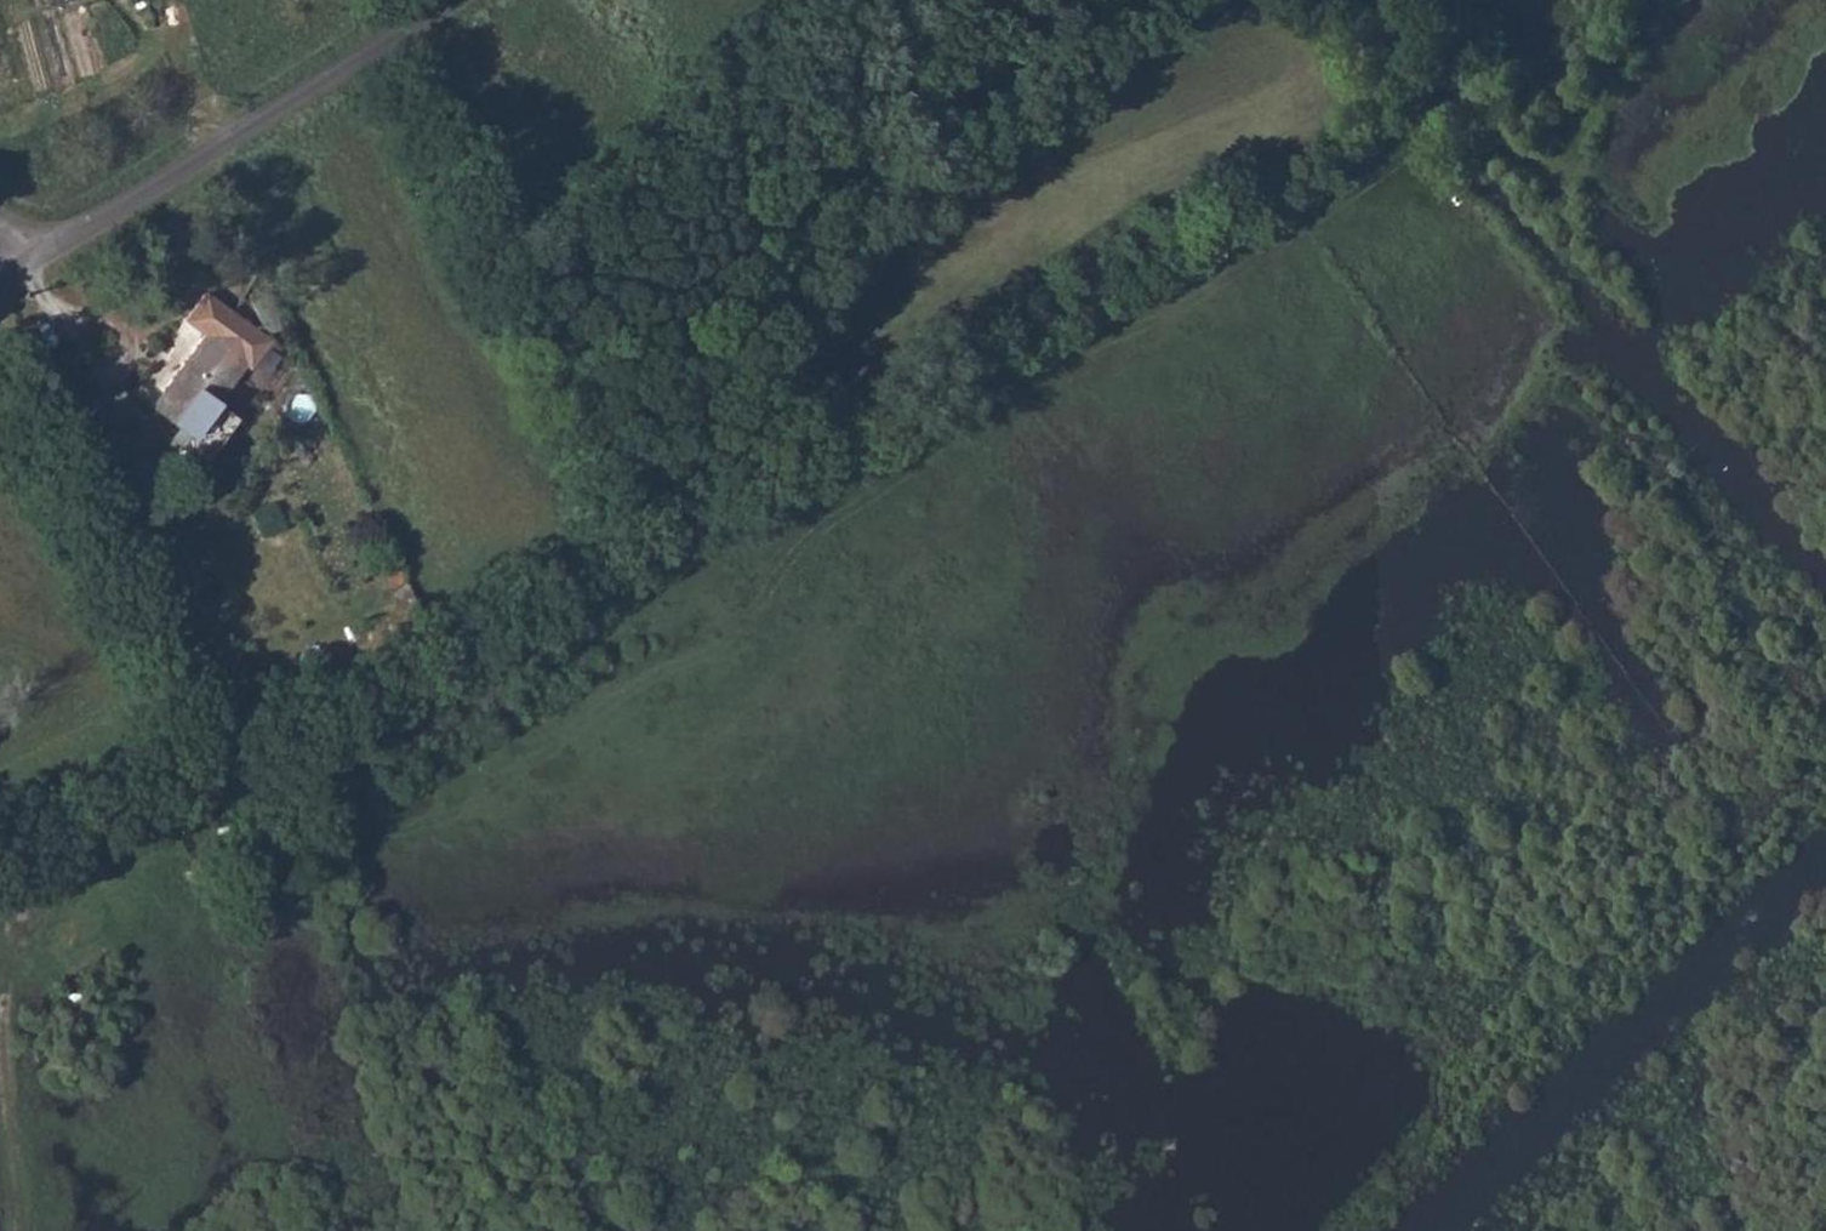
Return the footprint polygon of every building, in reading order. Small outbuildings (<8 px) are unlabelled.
[(267,340),(198,294),(182,316),(215,341),(209,352),(200,346),(154,413),(195,441),(267,340)]
